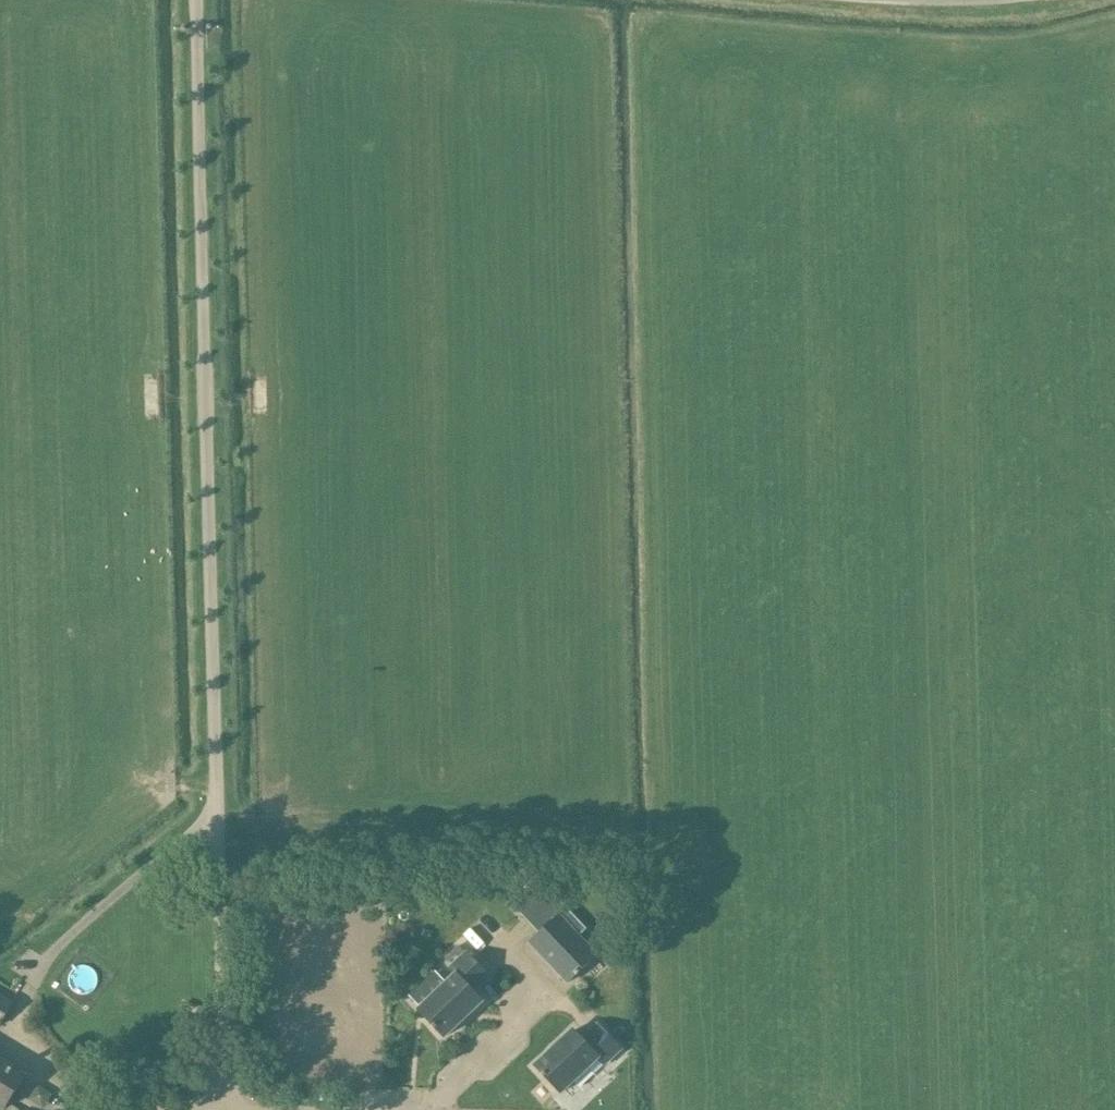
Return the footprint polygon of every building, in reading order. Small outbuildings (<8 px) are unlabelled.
[(531,941),(568,980),(597,957),(597,953),(578,934),(586,926),(552,890),(525,916),(540,932),(531,941)] [(420,1012),(445,1035),(483,999),(474,990),(490,975),(467,951),(450,967),(456,973),(419,1009),(420,1012)] [(14,1003),(0,994),(0,1027),(14,1003)] [(574,1028),(536,1064),(562,1090),(599,1056),(605,1062),(622,1046),(599,1023),(583,1038),(574,1028)] [(4,1109),(6,1109),(27,1076),(0,1060),(0,1108),(4,1109)]
